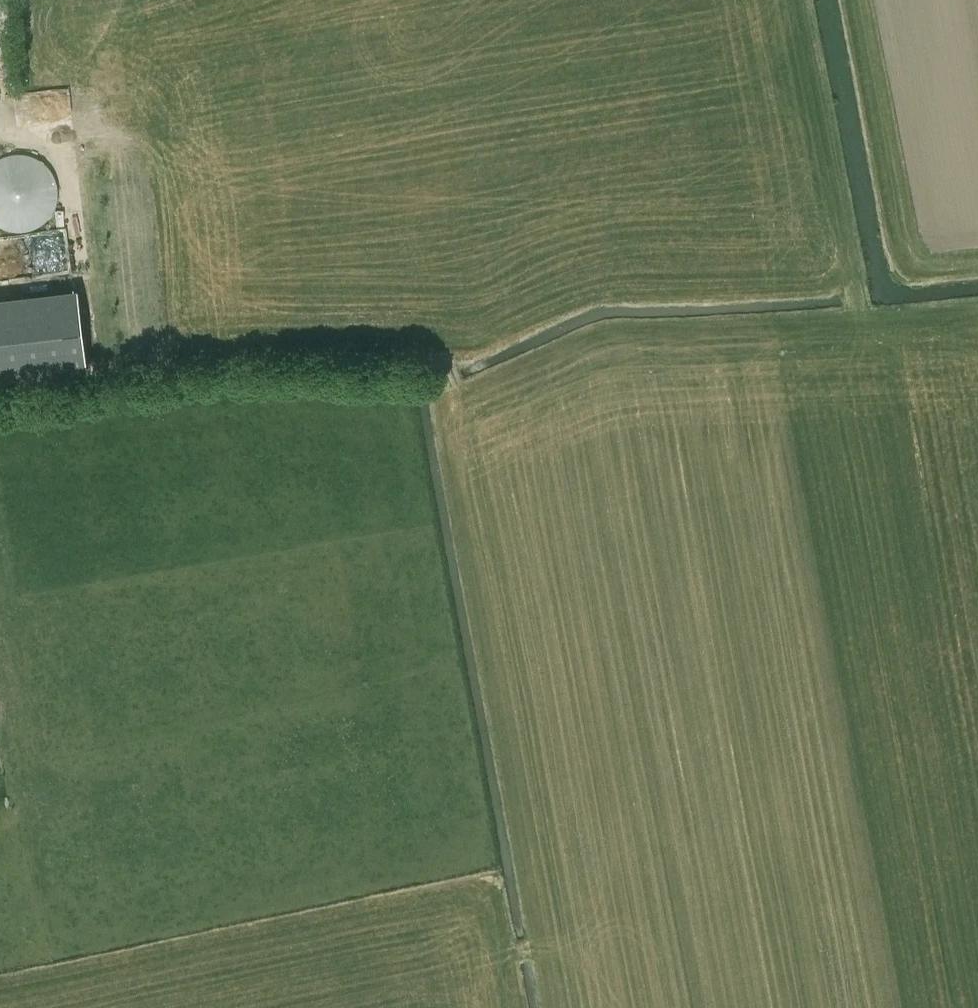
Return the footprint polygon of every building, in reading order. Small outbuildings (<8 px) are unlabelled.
[(2,227),(8,229),(14,230),(21,230),(26,229),(32,228),(38,225),(43,221),(48,217),(52,211),(55,204),(57,197),(58,189),(56,179),(54,173),(50,167),(45,162),(42,159),(38,157),(33,155),(27,153),(18,152),(12,153),(6,155),(2,156),(0,157),(0,226),(2,227)] [(0,299),(0,380),(87,369),(77,290),(0,299)]
